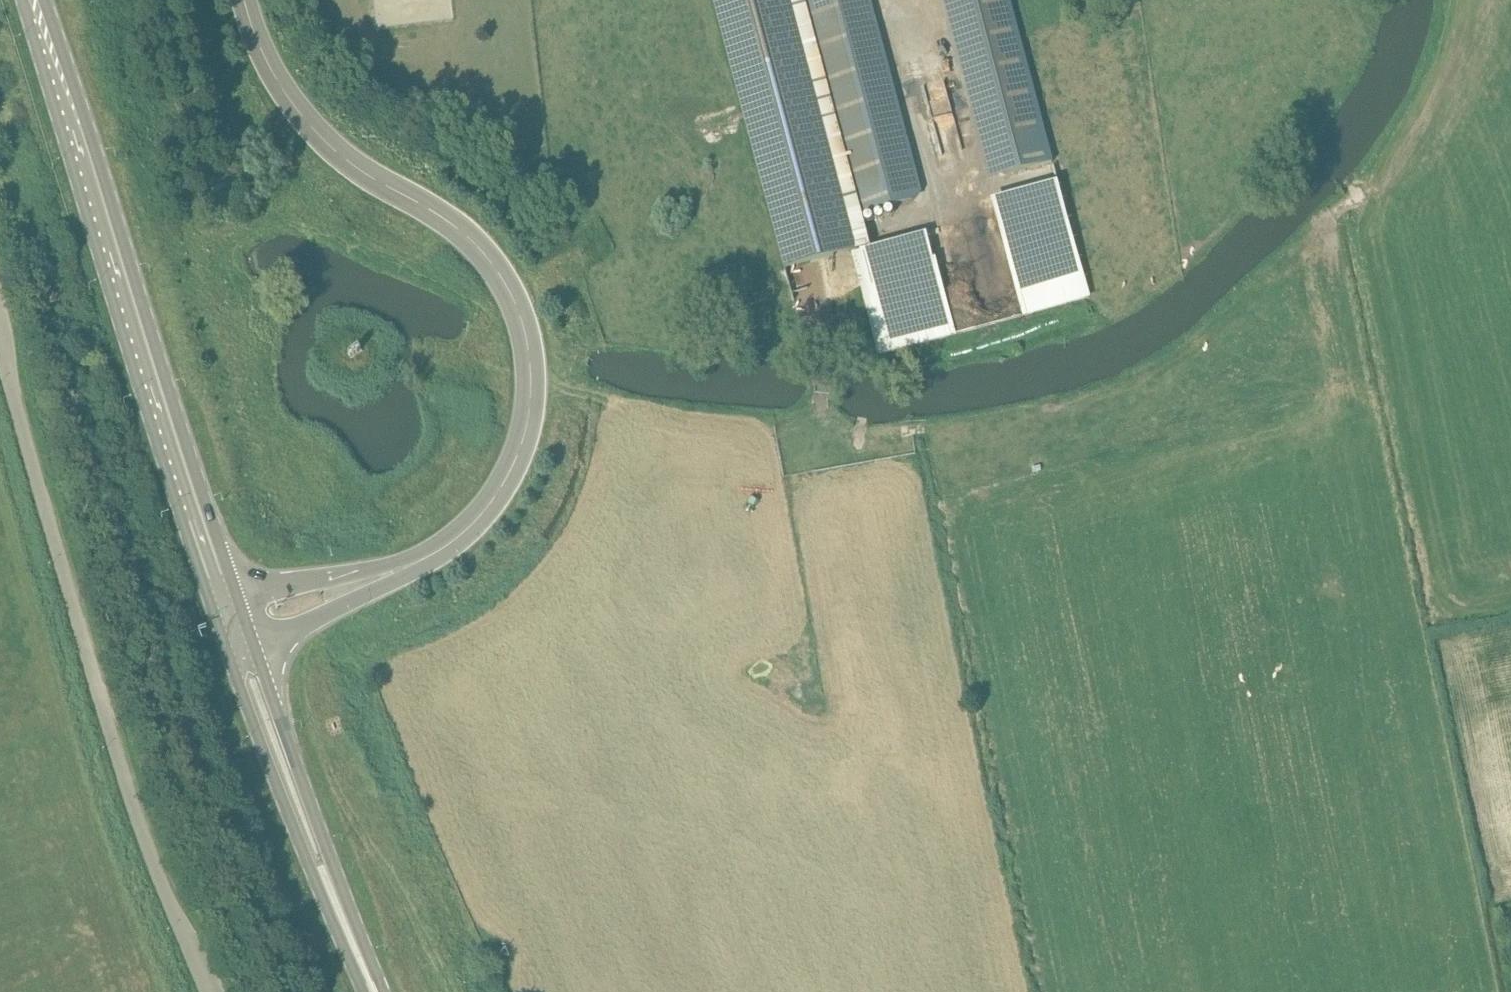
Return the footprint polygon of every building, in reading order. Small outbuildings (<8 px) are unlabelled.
[(863,214),(805,0),(718,0),(790,267),(871,245),(863,214)] [(873,0),(805,0),(863,214),(926,198),(873,0)] [(991,179),(1055,162),(1012,0),(944,0),(991,179)] [(1006,245),(1022,321),(1089,306),(1072,230),(1006,245)]
